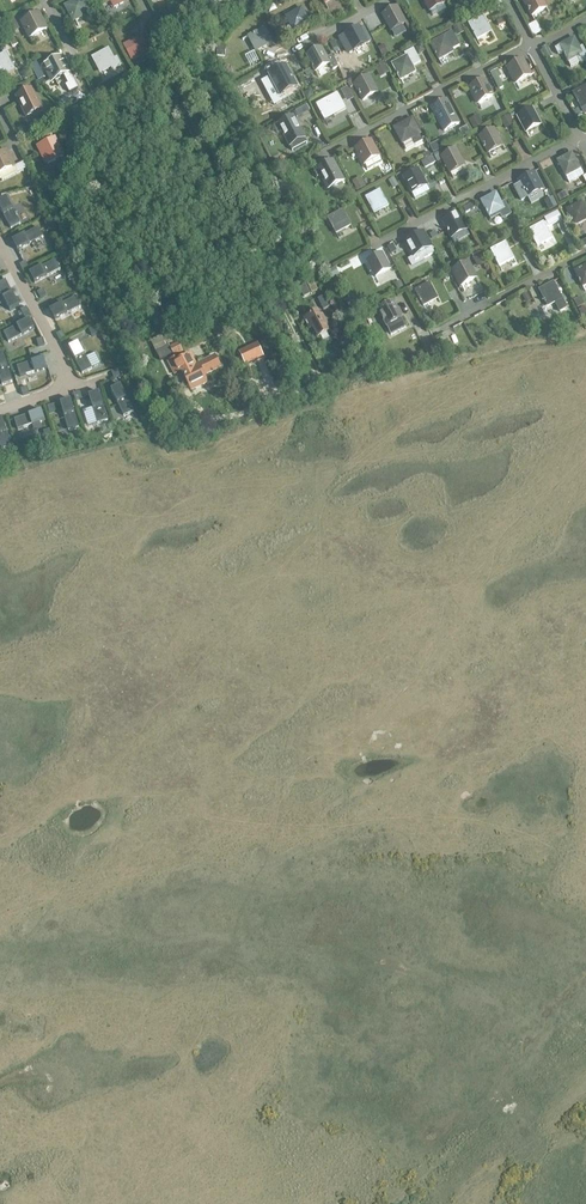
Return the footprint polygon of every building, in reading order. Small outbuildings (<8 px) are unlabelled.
[(89,14),(82,0),(78,0),(64,7),(67,13),(70,12),(75,22),(89,14)] [(115,4),(122,1),(121,0),(100,0),(103,7),(111,3),(114,8),(116,7),(115,4)] [(429,11),(444,3),(442,0),(423,0),(429,11)] [(532,16),(546,9),(542,0),(525,0),(524,1),(532,16)] [(382,16),(391,32),(405,24),(397,8),(382,16)] [(285,18),(293,32),(309,23),(301,9),(285,18)] [(31,38),(46,30),(38,14),(21,23),(25,30),(27,28),(31,38)] [(468,25),(477,41),(491,33),(483,17),(468,25)] [(345,36),(353,52),(368,44),(359,28),(345,36)] [(248,37),(255,52),(272,43),(264,29),(248,37)] [(145,61),(144,59),(150,55),(141,37),(124,46),(132,62),(139,58),(142,63),(145,61)] [(430,45),(439,61),(453,53),(445,37),(430,45)] [(580,49),(574,39),(560,47),(555,50),(558,56),(563,53),(568,63),(568,62),(571,68),(580,63),(581,65),(585,62),(585,54),(583,48),(580,49)] [(543,50),(548,60),(553,57),(548,47),(543,50)] [(332,56),(327,59),(321,48),(307,56),(315,72),(330,64),(333,71),(339,68),(332,56)] [(102,73),(116,65),(108,50),(91,59),(95,65),(97,64),(102,73)] [(2,77),(15,71),(6,54),(0,57),(0,73),(2,77)] [(392,65),(400,81),(415,73),(407,57),(392,65)] [(54,81),(69,74),(61,58),(44,67),(47,73),(49,72),(54,81)] [(536,70),(529,74),(527,70),(532,67),(528,58),(508,69),(516,85),(531,77),(530,76),(534,74),(536,79),(540,77),(536,70)] [(29,66),(35,76),(41,73),(35,63),(29,66)] [(18,74),(22,81),(34,76),(30,68),(18,74)] [(268,77),(277,92),(291,85),(283,69),(268,77)] [(491,73),(498,91),(504,88),(500,79),(502,78),(498,70),(491,73)] [(355,85),(363,101),(378,93),(369,77),(355,85)] [(470,89),(478,106),(493,98),(484,82),(470,89)] [(582,110),(585,107),(585,87),(573,94),(582,110)] [(15,97),(26,119),(43,110),(33,88),(15,97)] [(316,106),(324,121),(339,114),(331,98),(316,106)] [(432,109),(444,133),(459,125),(446,102),(432,109)] [(260,116),(256,118),(249,104),(242,107),(250,122),(251,121),(255,129),(264,125),(260,116)] [(518,117),(526,134),(541,126),(532,110),(518,117)] [(278,126),(286,142),(301,134),(293,118),(278,126)] [(420,136),(417,138),(408,122),(394,129),(402,146),(412,140),(415,145),(423,141),(420,136)] [(480,137),(488,154),(503,146),(494,130),(480,137)] [(38,145),(48,164),(63,156),(54,137),(38,145)] [(356,149),(367,171),(381,163),(370,142),(356,149)] [(450,174),(464,166),(456,150),(443,157),(440,151),(433,155),(438,163),(443,160),(450,174)] [(16,173),(6,152),(0,155),(0,179),(1,181),(16,173)] [(557,162),(569,184),(584,176),(572,154),(557,162)] [(338,185),(343,182),(332,162),(317,170),(318,171),(314,173),(317,179),(321,176),(325,184),(329,190),(338,185)] [(403,178),(412,194),(427,186),(418,170),(403,178)] [(519,182),(527,198),(542,190),(534,174),(519,182)] [(365,198),(374,214),(388,207),(380,190),(365,198)] [(505,203),(501,205),(496,194),(481,202),(491,220),(500,215),(502,220),(511,215),(505,203)] [(11,228),(21,223),(7,197),(0,201),(0,206),(11,228)] [(575,226),(585,220),(585,212),(581,203),(566,210),(575,226)] [(327,219),(336,234),(350,227),(342,211),(327,219)] [(549,227),(549,228),(563,220),(558,211),(544,219),(546,222),(544,224),(543,223),(529,230),(537,246),(551,238),(546,229),(549,227)] [(443,222),(451,238),(466,230),(457,214),(443,222)] [(39,227),(13,241),(18,250),(44,236),(39,227)] [(413,258),(421,254),(424,259),(435,254),(423,232),(405,242),(413,258)] [(520,234),(512,239),(516,245),(524,241),(520,234)] [(491,251),(499,266),(513,259),(505,243),(491,251)] [(367,262),(375,278),(389,271),(381,255),(367,262)] [(56,260),(30,274),(35,283),(61,269),(56,260)] [(453,271),(461,286),(475,279),(467,263),(453,271)] [(574,271),(582,288),(585,286),(585,265),(574,271)] [(305,274),(296,278),(299,285),(308,281),(305,274)] [(11,311),(21,306),(7,280),(0,284),(0,289),(11,311)] [(414,291),(423,307),(437,299),(429,283),(414,291)] [(559,312),(566,308),(553,283),(539,290),(547,307),(554,303),(559,312)] [(307,285),(301,288),(305,297),(311,293),(307,285)] [(77,297),(51,311),(56,320),(82,306),(77,297)] [(377,311),(386,328),(401,320),(392,303),(377,311)] [(160,323),(167,319),(162,310),(155,313),(160,323)] [(365,316),(368,321),(378,315),(375,310),(365,316)] [(328,318),(322,321),(317,312),(304,319),(309,330),(312,328),(317,339),(330,332),(330,331),(334,329),(331,324),(327,326),(325,322),(330,320),(328,318)] [(31,319),(5,333),(10,342),(36,328),(31,319)] [(167,337),(165,332),(162,334),(167,345),(156,352),(160,361),(173,354),(174,357),(183,352),(178,343),(170,347),(169,345),(171,344),(169,341),(170,341),(167,337)] [(70,347),(83,373),(93,368),(79,342),(70,347)] [(4,385),(14,382),(4,354),(0,355),(0,375),(4,385)] [(215,358),(195,368),(190,356),(180,361),(178,358),(168,363),(174,376),(181,373),(190,391),(206,383),(204,377),(220,369),(215,358)] [(46,358),(18,366),(21,376),(49,368),(46,358)] [(112,390),(124,417),(134,412),(121,386),(112,390)] [(91,395),(98,423),(109,421),(101,392),(91,395)] [(61,402),(69,431),(79,428),(71,400),(61,402)] [(43,410),(15,420),(19,430),(47,421),(43,410)] [(2,450),(12,447),(3,419),(0,420),(0,444),(2,450)]
